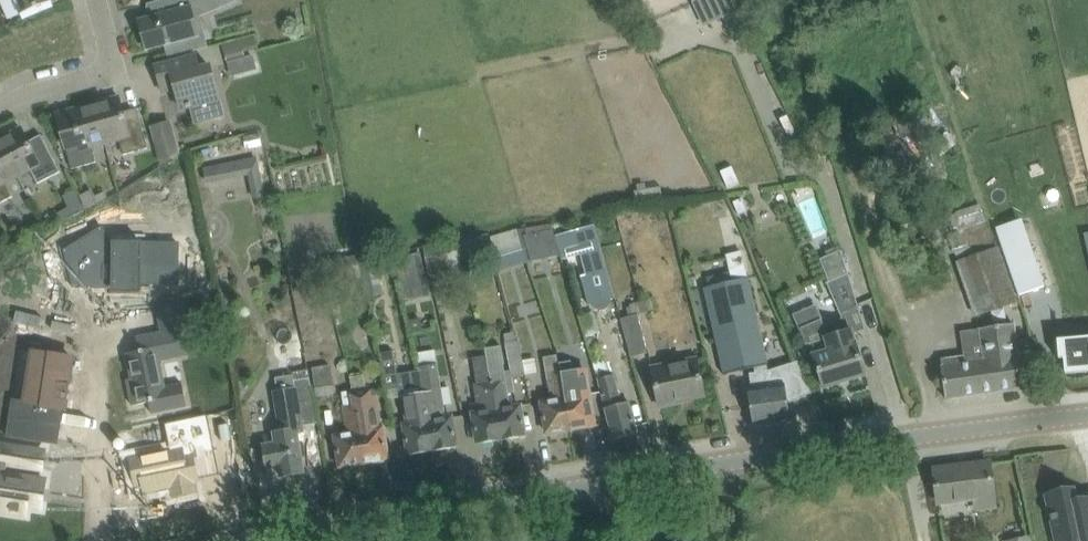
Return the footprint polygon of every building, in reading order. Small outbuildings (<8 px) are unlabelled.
[(20,14),(53,1),(52,0),(14,0),(20,14)] [(167,45),(170,57),(199,49),(195,37),(199,36),(198,32),(203,31),(199,16),(217,8),(215,0),(169,0),(172,11),(139,20),(146,50),(167,45)] [(705,25),(740,8),(737,0),(693,0),(705,25)] [(245,56),(240,41),(223,46),(228,61),(245,56)] [(197,57),(178,63),(156,69),(160,82),(173,79),(180,108),(191,105),(196,124),(224,117),(219,97),(211,67),(200,70),(197,57)] [(119,97),(95,103),(106,144),(120,140),(124,155),(148,148),(143,130),(137,108),(136,109),(138,119),(126,122),(119,97)] [(61,129),(67,150),(72,169),(96,162),(92,147),(106,144),(95,103),(70,110),(77,136),(65,139),(62,129),(61,129)] [(171,122),(153,127),(161,158),(179,154),(171,122)] [(0,139),(0,142),(18,176),(31,170),(38,184),(61,172),(41,135),(28,142),(21,128),(0,139)] [(13,197),(6,183),(18,176),(0,142),(0,204),(13,197)] [(257,154),(203,165),(206,181),(249,172),(254,197),(265,195),(257,154)] [(1073,175),(1078,196),(1087,194),(1087,174),(1087,171),(1073,175)] [(660,186),(634,190),(636,200),(662,196),(660,186)] [(81,196),(86,206),(98,201),(95,195),(88,193),(81,196)] [(87,211),(81,200),(67,207),(73,218),(87,211)] [(593,226),(556,236),(563,258),(580,254),(586,275),(581,276),(589,305),(592,304),(593,306),(596,308),(600,309),(603,309),(606,308),(608,306),(609,303),(610,300),(609,299),(613,298),(593,226)] [(524,249),(518,229),(491,236),(497,256),(524,249)] [(531,261),(560,255),(553,229),(524,235),(531,261)] [(97,233),(74,247),(82,261),(76,264),(76,291),(121,291),(121,277),(139,277),(139,289),(176,289),(176,247),(105,247),(97,233)] [(487,235),(456,242),(460,261),(491,254),(487,235)] [(422,246),(430,285),(463,278),(460,261),(456,242),(455,238),(422,246)] [(182,274),(209,271),(205,242),(178,245),(182,274)] [(1028,242),(1003,251),(1017,293),(1042,284),(1028,242)] [(957,262),(972,302),(1011,287),(997,248),(957,262)] [(406,250),(393,253),(402,290),(428,283),(420,253),(408,256),(406,250)] [(356,255),(323,263),(324,266),(326,273),(328,280),(329,289),(362,281),(361,277),(357,260),(356,255)] [(374,256),(357,260),(361,277),(362,281),(365,296),(382,292),(378,273),(374,256)] [(324,266),(316,268),(319,282),(327,280),(326,273),(324,266)] [(709,287),(705,288),(724,373),(767,363),(748,277),(745,277),(743,266),(706,275),(709,287)] [(848,272),(827,281),(840,312),(858,304),(848,272)] [(1011,287),(972,302),(977,315),(1016,301),(1011,287)] [(180,300),(156,305),(164,343),(188,338),(180,300)] [(648,353),(638,314),(621,319),(631,357),(648,353)] [(805,332),(810,344),(824,388),(865,375),(853,333),(850,328),(850,329),(844,316),(805,332)] [(409,322),(412,334),(424,331),(421,319),(409,322)] [(1013,323),(980,328),(984,360),(991,359),(995,391),(1022,387),(1013,323)] [(941,366),(942,376),(945,398),(995,391),(991,359),(984,360),(980,328),(960,331),(963,356),(941,360),(942,365),(941,366)] [(515,390),(512,378),(526,375),(519,341),(517,341),(515,332),(504,334),(511,370),(505,371),(501,346),(484,348),(485,355),(501,440),(525,436),(520,405),(511,407),(508,392),(515,390)] [(1066,375),(1087,372),(1087,336),(1058,340),(1060,360),(1064,359),(1066,375)] [(156,345),(125,351),(130,376),(126,377),(131,403),(148,400),(150,410),(186,403),(181,381),(164,385),(156,345)] [(589,349),(591,356),(614,440),(638,434),(632,412),(629,401),(622,403),(614,374),(609,376),(602,353),(600,353),(599,347),(589,349)] [(13,395),(10,416),(58,424),(61,404),(65,405),(69,384),(73,354),(34,348),(26,397),(13,395)] [(393,350),(380,353),(387,390),(400,387),(398,374),(393,350)] [(485,355),(473,357),(477,374),(476,374),(477,383),(476,383),(480,412),(473,413),(478,444),(501,440),(485,355)] [(551,400),(542,402),(547,433),(571,429),(558,363),(557,355),(544,357),(551,400)] [(679,400),(704,395),(697,359),(670,365),(670,367),(652,371),(659,407),(680,402),(679,400)] [(419,370),(421,391),(433,451),(456,447),(451,414),(446,415),(438,362),(437,362),(419,365),(418,365),(419,370)] [(594,425),(584,369),(573,371),(571,362),(558,363),(571,429),(594,425)] [(747,389),(750,403),(753,425),(791,419),(788,402),(811,392),(799,362),(769,372),(751,375),(753,388),(747,389)] [(331,365),(313,368),(317,395),(335,392),(331,365)] [(433,451),(421,391),(419,370),(398,374),(400,387),(404,421),(409,455),(433,451)] [(278,389),(274,389),(281,431),(273,432),(275,443),(263,445),(267,469),(279,467),(281,477),(304,473),(301,451),(298,433),(305,432),(304,424),(318,421),(310,376),(295,379),(293,373),(275,376),(278,389)] [(350,378),(352,390),(365,388),(363,376),(350,378)] [(387,459),(377,397),(372,398),(370,387),(365,388),(352,390),(351,390),(364,462),(387,459)] [(349,434),(335,436),(340,466),(364,462),(351,390),(342,392),(349,434)] [(171,451),(131,458),(136,486),(143,485),(144,493),(171,488),(173,497),(196,493),(194,484),(198,483),(193,457),(215,452),(208,416),(166,425),(171,451)] [(26,515),(27,507),(41,509),(45,480),(6,474),(7,464),(22,466),(25,449),(0,445),(0,511),(26,515)] [(934,470),(937,492),(938,502),(975,497),(976,508),(995,506),(992,485),(990,463),(934,470)] [(1076,504),(1073,491),(1047,497),(1057,540),(1087,540),(1087,501),(1076,504)] [(943,510),(972,508),(971,500),(942,503),(943,510)]
